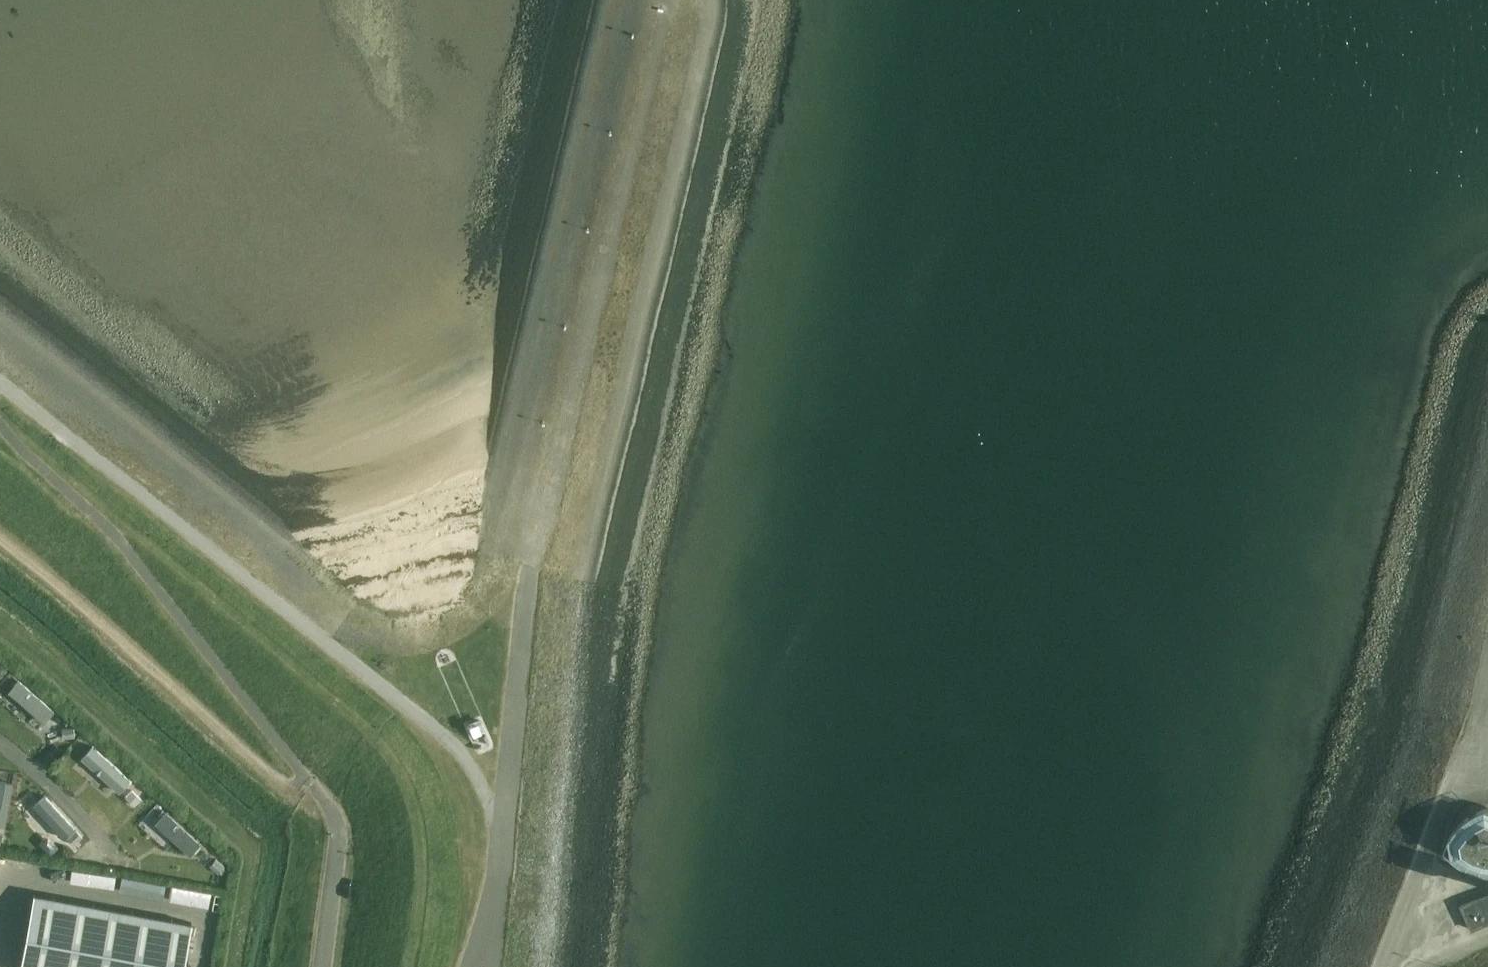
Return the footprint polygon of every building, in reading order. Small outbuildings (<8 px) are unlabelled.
[(74,726),(62,728),(63,738),(75,736),(74,726)] [(131,789),(124,796),(134,805),(141,798),(131,789)] [(1480,810),(1468,816),(1459,824),(1451,834),(1446,845),(1455,854),(1465,861),(1463,865),(1469,868),(1476,870),(1483,872),(1483,866),(1487,867),(1487,808),(1480,810)] [(75,827),(67,834),(73,841),(82,834),(75,827)] [(215,858),(209,865),(218,872),(224,865),(215,858)] [(34,893),(20,966),(183,966),(192,922),(34,893)] [(1460,904),(1471,928),(1481,924),(1487,921),(1487,893),(1482,896),(1477,897),(1471,900),(1468,901),(1460,904)]
